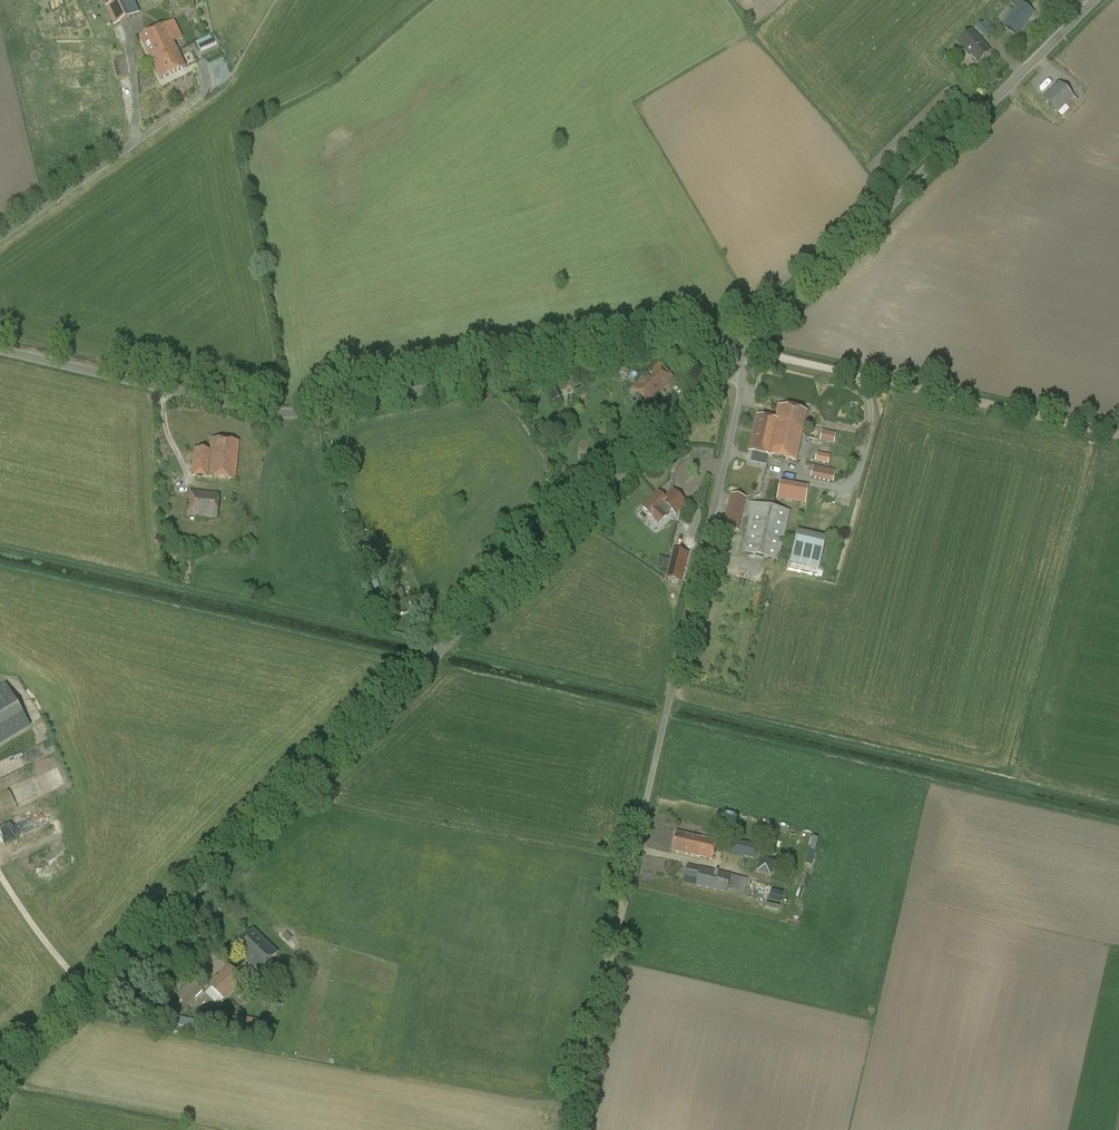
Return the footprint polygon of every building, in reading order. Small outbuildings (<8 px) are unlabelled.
[(109,5),(105,7),(114,26),(140,14),(133,0),(107,0),(109,5)] [(999,25),(1019,37),(1034,13),(1017,2),(1012,9),(1010,8),(999,25)] [(975,28),(984,39),(994,30),(984,19),(975,28)] [(148,63),(151,62),(159,80),(186,68),(165,26),(139,38),(148,57),(145,58),(148,63)] [(196,41),(200,50),(214,44),(210,35),(196,41)] [(987,49),(978,39),(966,51),(978,64),(989,53),(986,50),(987,49)] [(1042,100),(1058,114),(1074,97),(1058,83),(1042,100)] [(663,390),(673,380),(659,365),(648,376),(645,373),(635,382),(637,385),(633,389),(647,403),(661,388),(663,390)] [(578,381),(570,385),(572,390),(580,386),(578,381)] [(562,398),(554,384),(545,388),(553,403),(562,398)] [(773,434),(768,456),(775,457),(795,462),(806,412),(779,406),(776,420),(772,419),(769,433),(773,434)] [(769,433),(772,419),(757,416),(754,430),(756,430),(751,452),(768,456),(773,434),(769,433)] [(836,434),(822,430),(819,442),(833,445),(836,434)] [(211,440),(210,451),(194,450),(191,475),(235,479),(239,442),(211,440)] [(827,454),(816,452),(814,462),(825,464),(827,454)] [(835,471),(813,466),(810,478),(832,483),(835,471)] [(804,504),(808,486),(780,480),(780,481),(774,480),(772,492),(778,493),(776,499),(804,504)] [(683,508),(687,504),(672,489),(663,498),(658,492),(642,507),(658,524),(666,516),(665,515),(670,510),(676,516),(680,512),(682,514),(686,511),(683,508)] [(190,491),(187,517),(217,520),(219,494),(190,491)] [(778,562),(790,512),(749,502),(745,516),(749,517),(741,553),(778,562)] [(737,532),(741,514),(727,510),(723,529),(737,532)] [(731,531),(721,529),(717,549),(726,551),(731,531)] [(819,569),(826,537),(797,530),(790,563),(819,569)] [(673,550),(666,578),(680,582),(687,554),(673,550)] [(659,557),(658,567),(668,568),(669,558),(659,557)] [(22,714),(5,685),(0,688),(0,727),(22,714)] [(716,842),(676,833),(672,851),(712,860),(716,842)] [(731,855),(755,859),(758,845),(734,840),(731,855)] [(812,865),(815,851),(809,850),(805,864),(812,865)] [(760,855),(756,871),(771,875),(775,858),(760,855)] [(695,886),(726,894),(727,890),(737,892),(737,894),(744,895),(747,879),(730,875),(699,868),(698,874),(685,871),(682,883),(695,886)] [(780,903),(782,892),(770,889),(768,900),(780,903)] [(276,954),(252,931),(235,949),(251,964),(249,966),(258,974),(276,954)] [(225,1001),(245,980),(229,965),(217,976),(216,975),(208,984),(225,1001)] [(186,973),(191,979),(175,996),(186,1007),(203,990),(196,983),(200,979),(190,969),(186,973)] [(176,1027),(194,1029),(195,1019),(176,1017),(176,1027)]
